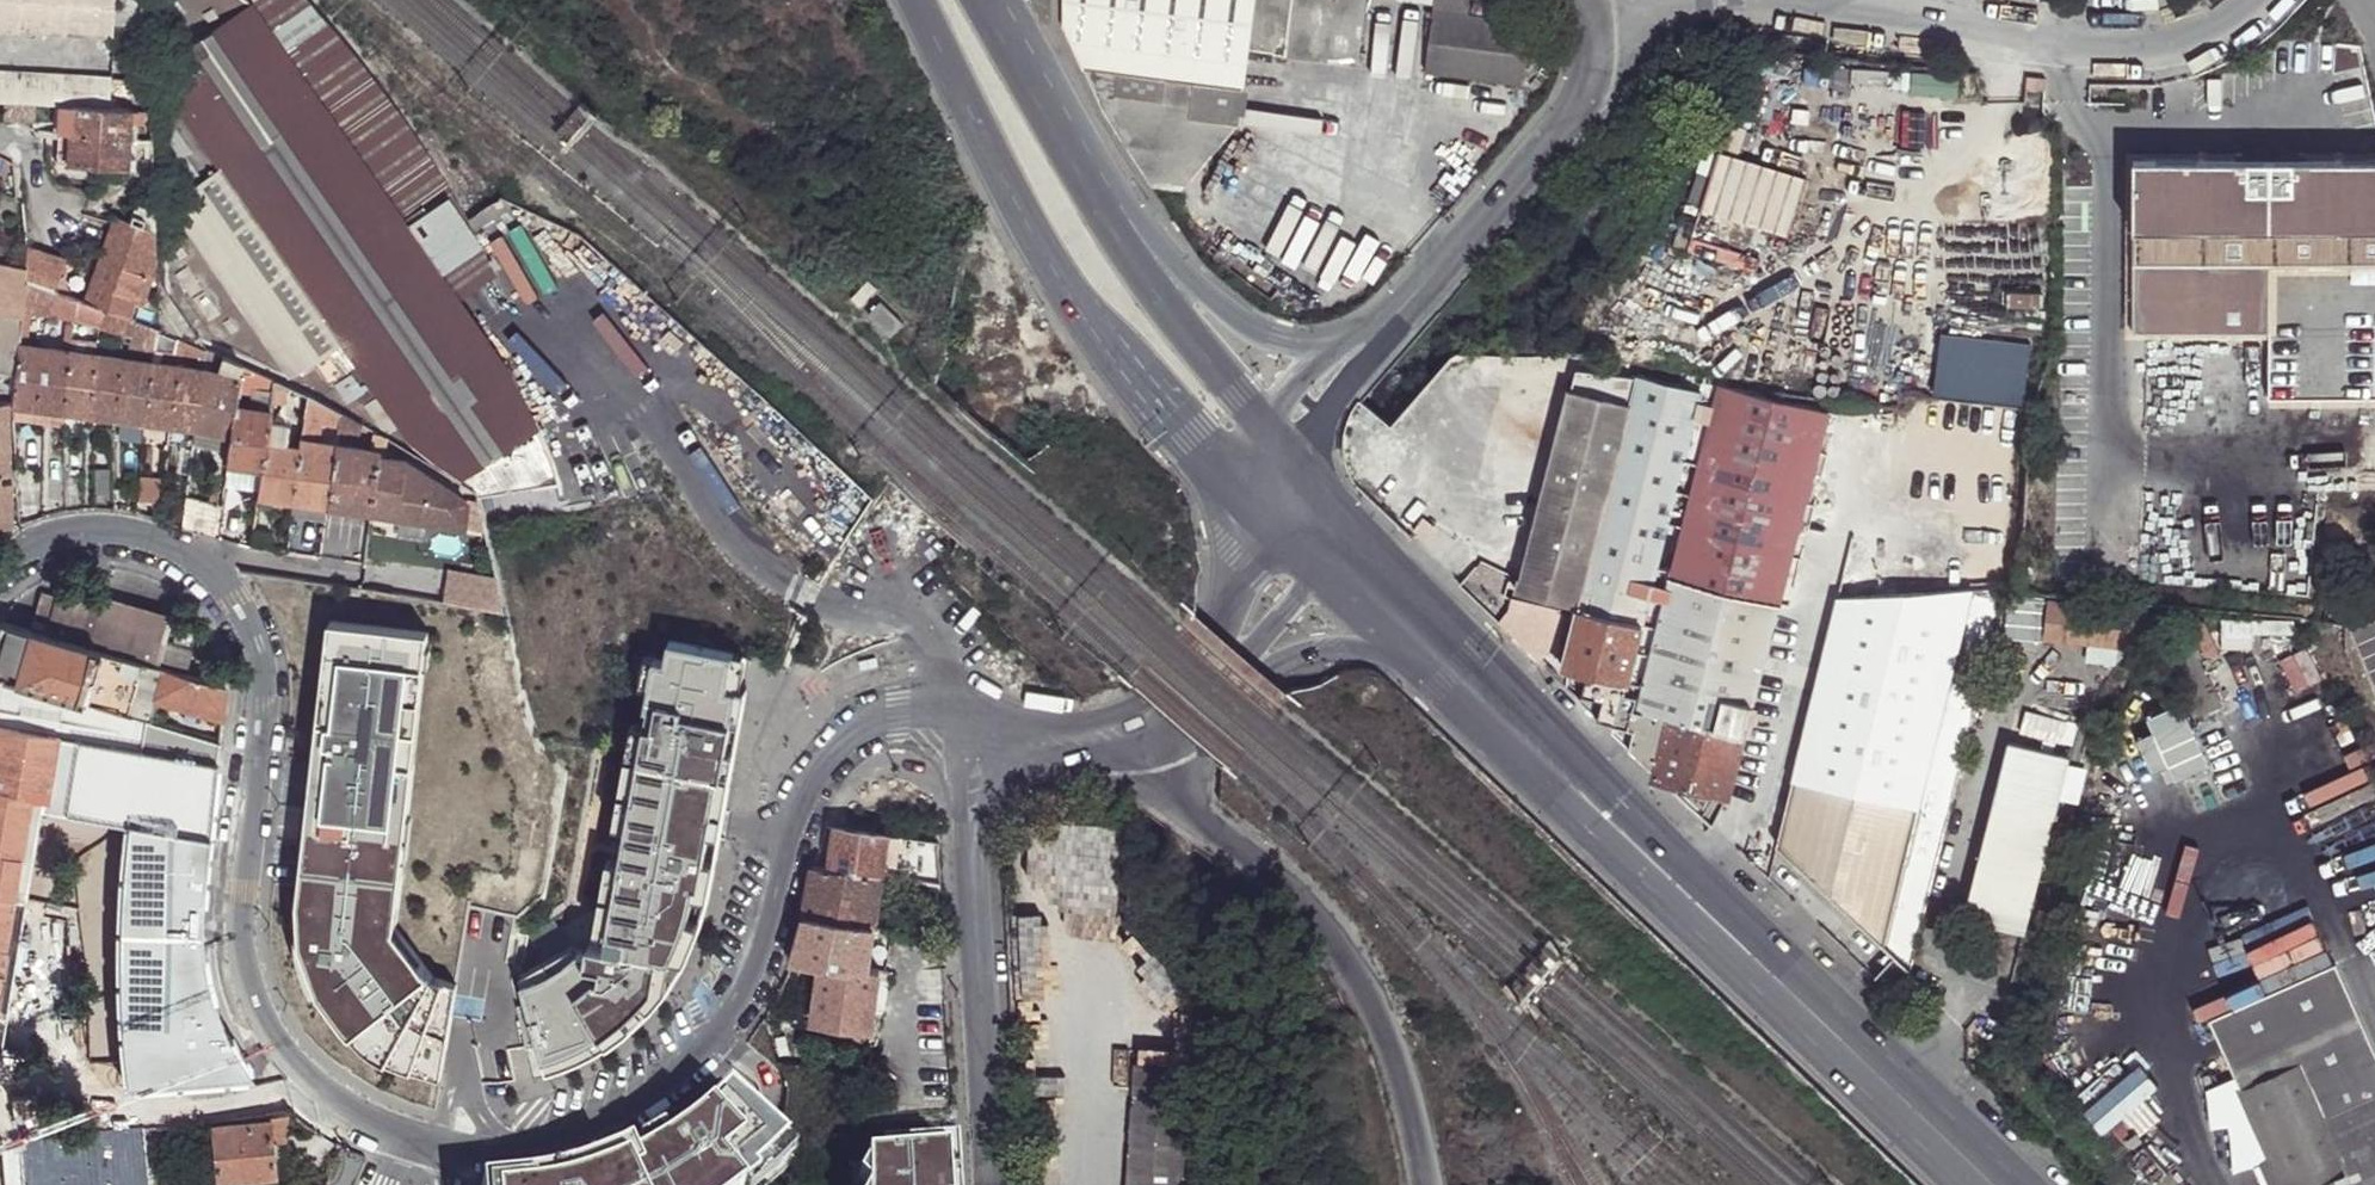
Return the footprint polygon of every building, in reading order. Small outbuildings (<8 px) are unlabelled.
[(109,5),(0,0),(0,31),(107,35),(109,5)] [(465,310),(393,207),(361,161),(287,57),(251,6),(243,0),(143,0),(144,24),(146,50),(146,55),(146,108),(153,211),(155,232),(159,282),(159,291),(162,330),(183,338),(206,349),(224,357),(242,365),(275,379),(308,394),(312,396),(342,411),(360,421),(372,428),(381,433),(388,437),(405,447),(476,488),(477,491),(523,483),(553,478),(547,456),(530,416),(511,376),(465,310)] [(465,221),(416,138),(381,90),(329,24),(308,0),(243,0),(251,6),(287,57),(361,161),(393,207),(465,310),(502,289),(465,221)] [(1063,27),(1103,114),(1151,187),(1185,192),(1186,188),(1184,188),(1187,158),(1208,161),(1236,128),(1239,128),(1248,50),(1265,53),(1265,55),(1356,65),(1365,0),(1063,0),(1063,27)] [(1528,17),(1468,8),(1469,0),(1432,0),(1426,67),(1519,80),(1528,17)] [(105,107),(106,75),(0,70),(0,101),(4,102),(29,103),(57,104),(105,107)] [(2041,88),(2042,76),(2023,74),(2022,86),(2041,88)] [(3,121),(18,122),(28,121),(29,103),(4,102),(3,121)] [(123,166),(125,107),(105,107),(57,104),(55,140),(65,141),(65,163),(65,172),(84,173),(85,164),(123,166)] [(53,162),(65,163),(65,141),(55,140),(53,162)] [(1809,176),(1720,149),(1702,207),(1791,235),(1809,176)] [(1184,188),(1186,188),(1208,161),(1187,158),(1184,188)] [(2137,159),(2136,330),(2271,332),(2271,397),(2374,398),(2374,161),(2137,159)] [(125,221),(155,232),(153,211),(131,203),(125,221)] [(151,279),(159,282),(155,232),(125,221),(111,216),(97,258),(144,277),(151,279)] [(21,280),(52,291),(61,259),(24,248),(20,264),(21,265),(20,280),(21,280)] [(126,318),(129,319),(144,277),(97,258),(81,302),(126,318)] [(13,399),(13,406),(64,412),(68,352),(25,346),(17,346),(19,312),(21,280),(20,280),(21,265),(20,264),(0,260),(0,400),(7,399),(13,399)] [(149,286),(159,291),(159,282),(151,279),(149,286)] [(851,298),(861,307),(879,289),(869,279),(851,298)] [(19,312),(27,313),(70,319),(72,298),(52,291),(21,280),(19,312)] [(68,344),(68,352),(78,353),(83,323),(125,334),(126,318),(81,302),(72,298),(70,319),(69,324),(68,344)] [(869,313),(892,335),(905,321),(881,299),(869,313)] [(17,346),(25,346),(27,313),(19,312),(17,346)] [(130,347),(154,351),(156,329),(129,319),(126,318),(125,334),(124,338),(130,338),(130,343),(130,347)] [(180,354),(183,338),(162,330),(162,331),(156,329),(154,351),(180,354)] [(205,358),(206,349),(183,338),(180,354),(205,358)] [(64,412),(115,419),(122,359),(78,353),(68,352),(64,412)] [(238,388),(242,365),(224,357),(222,374),(204,370),(197,429),(232,435),(236,406),(238,388)] [(115,419),(145,422),(152,363),(122,359),(115,419)] [(1569,378),(1510,361),(1480,482),(1498,487),(1539,498),(1569,378)] [(172,426),(179,366),(152,363),(145,422),(172,426)] [(273,391),(275,379),(242,365),(238,388),(245,389),(246,386),(256,389),(273,391)] [(197,429),(204,370),(179,366),(172,426),(197,429)] [(1518,592),(1578,605),(1634,375),(1573,367),(1569,378),(1539,498),(1534,522),(1518,592)] [(1634,375),(1578,605),(1641,621),(1699,390),(1634,375)] [(306,408),(308,394),(275,379),(273,391),(271,412),(305,417),(306,408)] [(1824,409),(1730,384),(1719,383),(1716,401),(1688,512),(1685,525),(1675,564),(1672,574),(1776,600),(1824,409)] [(253,409),(256,389),(246,386),(245,389),(238,388),(236,406),(253,409)] [(271,412),(273,391),(256,389),(253,409),(271,412)] [(340,424),(342,411),(312,396),(308,394),(306,408),(340,424)] [(12,527),(11,480),(2,479),(2,474),(9,474),(7,399),(0,400),(0,528),(12,527)] [(64,424),(64,412),(13,406),(13,418),(64,424)] [(269,424),(271,412),(253,409),(236,406),(232,435),(230,450),(228,466),(263,471),(269,424)] [(358,433),(360,421),(342,411),(340,424),(339,431),(358,433)] [(261,481),(259,497),(293,502),(301,450),(301,444),(296,443),(295,449),(285,447),(288,426),(269,424),(263,471),(261,481)] [(372,441),(379,444),(381,433),(372,428),(372,441)] [(232,435),(197,429),(195,443),(230,450),(232,435)] [(384,448),(388,437),(381,433),(379,444),(384,448)] [(326,507),(336,446),(307,442),(302,441),(301,444),(301,450),(293,502),(326,507)] [(369,512),(378,456),(378,451),(336,446),(326,507),(369,512)] [(395,516),(403,459),(378,456),(369,512),(395,516)] [(465,498),(403,459),(395,516),(460,524),(465,498)] [(226,477),(261,481),(263,471),(228,466),(226,477)] [(138,475),(135,499),(157,502),(160,478),(138,475)] [(1492,509),(1534,522),(1539,498),(1498,487),(1492,509)] [(29,522),(38,519),(36,495),(17,495),(19,526),(29,522)] [(184,528),(218,538),(223,504),(187,496),(184,528)] [(320,549),(319,557),(326,558),(327,550),(320,549)] [(444,567),(439,597),(501,606),(494,574),(444,567)] [(1744,732),(1776,600),(1672,574),(1651,662),(1642,693),(1639,706),(1631,704),(1626,723),(1613,720),(1610,726),(1628,744),(1655,769),(1670,714),(1744,732)] [(1844,584),(1845,595),(1865,594),(1864,584),(1850,581),(1844,584)] [(57,587),(46,628),(158,660),(170,619),(57,587)] [(1809,716),(1794,778),(1919,809),(1972,589),(1865,594),(1845,595),(1839,595),(1830,632),(1848,636),(1828,719),(1809,716)] [(1972,589),(1919,809),(1948,816),(1990,647),(2003,589),(1972,589)] [(2049,602),(2045,636),(2143,649),(2147,615),(2049,602)] [(1604,717),(1613,720),(1626,723),(1631,704),(1635,692),(1637,683),(1627,679),(1641,621),(1578,605),(1565,663),(1588,669),(1584,688),(1603,695),(1598,713),(1604,717)] [(398,927),(432,625),(332,617),(303,895),(307,936),(327,987),(356,1025),(390,1053),(442,1075),(461,983),(433,969),(398,927)] [(12,680),(27,629),(0,621),(0,676),(12,680)] [(27,629),(12,680),(76,698),(83,672),(89,672),(94,668),(99,649),(27,629)] [(1830,632),(1809,716),(1828,719),(1848,636),(1830,632)] [(597,936),(690,957),(700,932),(708,911),(712,894),(734,773),(752,683),(732,679),(741,650),(673,637),(671,655),(657,653),(648,721),(639,717),(597,936)] [(2218,706),(2191,641),(2162,653),(2169,669),(2192,718),(2218,706)] [(133,659),(99,649),(94,668),(89,672),(83,672),(76,698),(119,710),(133,659)] [(155,694),(162,667),(133,659),(119,710),(148,718),(155,694)] [(221,713),(224,685),(162,667),(155,694),(221,713)] [(2145,770),(2164,765),(2167,778),(2200,769),(2182,701),(2141,711),(2146,731),(2136,734),(2145,770)] [(1670,714),(1655,769),(1661,777),(1730,793),(1744,732),(1670,714)] [(21,858),(30,798),(39,799),(47,794),(49,792),(51,782),(58,736),(0,727),(0,978),(13,899),(25,902),(31,859),(21,858)] [(2068,756),(2008,742),(1964,918),(2024,932),(2068,756)] [(1919,809),(1794,778),(1789,799),(1792,799),(1781,843),(1911,967),(1948,816),(1919,809)] [(835,829),(835,831),(829,868),(829,869),(881,876),(886,836),(835,829)] [(201,932),(209,847),(130,831),(118,940),(118,991),(119,1032),(129,1099),(255,1089),(236,1048),(223,1022),(212,991),(201,932)] [(824,832),(822,845),(830,847),(832,833),(824,832)] [(898,838),(886,836),(881,876),(892,879),(898,838)] [(829,868),(812,865),(809,890),(803,916),(874,925),(881,876),(829,869),(829,868)] [(940,896),(940,885),(925,883),(922,893),(940,896)] [(874,925),(803,916),(798,938),(791,960),(819,964),(868,970),(874,925)] [(672,986),(690,957),(597,936),(558,965),(525,978),(550,1073),(578,1062),(608,1048),(643,1019),(672,986)] [(885,972),(868,970),(819,964),(812,1020),(872,1028),(878,981),(883,982),(885,972)] [(2333,965),(2207,1021),(2279,1184),(2374,1184),(2374,1059),(2333,965)] [(1142,1064),(1134,1184),(1202,1184),(1209,1069),(1142,1064)] [(646,1140),(628,1150),(609,1159),(587,1167),(565,1173),(542,1178),(520,1181),(481,1184),(752,1184),(756,1181),(751,1175),(784,1144),(720,1081),(695,1106),(683,1116),(670,1125),(658,1133),(646,1140)] [(206,1118),(210,1180),(277,1176),(272,1114),(206,1118)] [(143,1130),(21,1141),(25,1184),(148,1184),(143,1130)] [(784,1144),(751,1175),(756,1181),(759,1184),(762,1184),(794,1154),(784,1144)] [(945,1158),(867,1162),(867,1168),(857,1184),(947,1184),(945,1158)] [(945,1158),(947,1184),(955,1184),(954,1158),(945,1158)]
